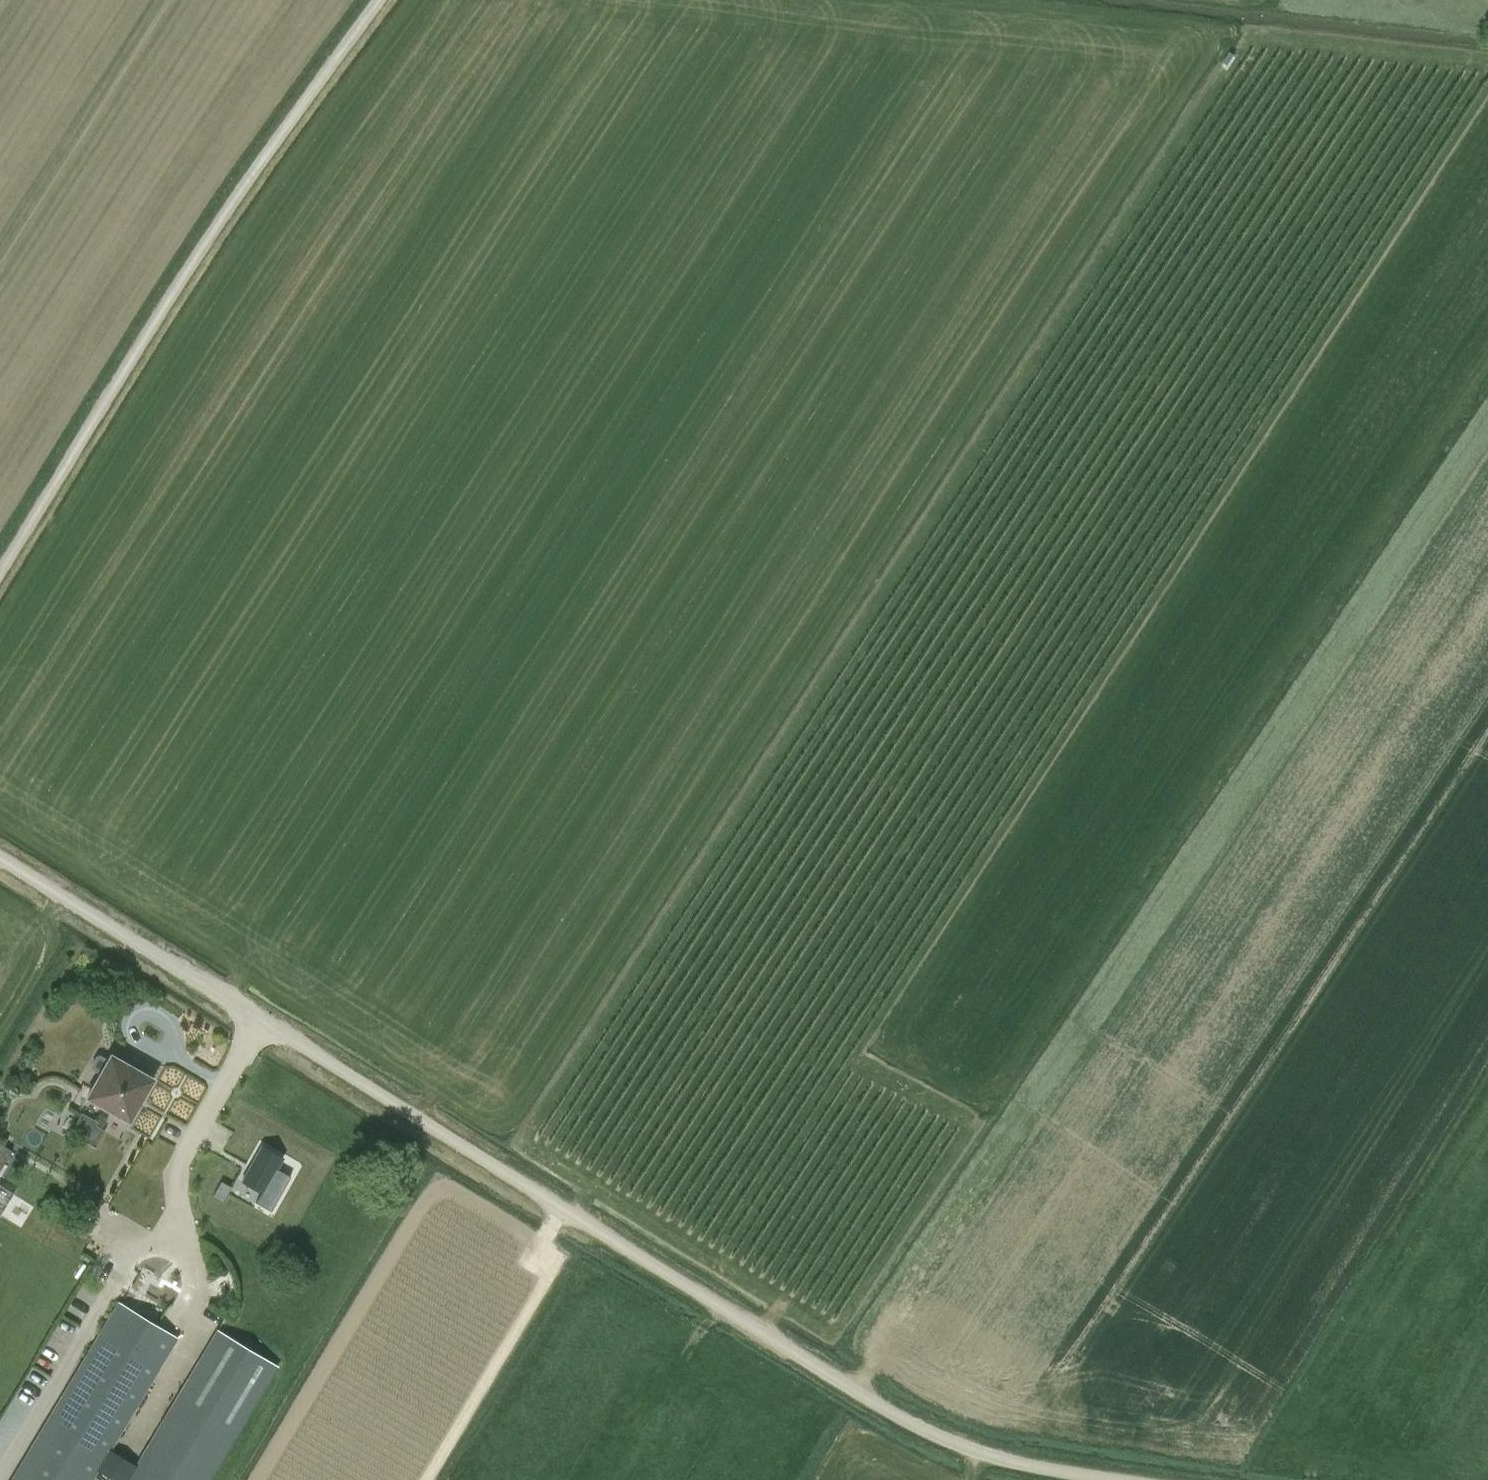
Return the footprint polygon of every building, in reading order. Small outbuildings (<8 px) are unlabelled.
[(101,1055),(96,1056),(92,1064),(93,1068),(100,1073),(87,1097),(128,1120),(152,1079),(110,1055),(108,1059),(101,1055)] [(96,1122),(81,1113),(71,1131),(96,1145),(104,1131),(94,1125),(96,1122)] [(12,1151),(4,1146),(8,1140),(0,1135),(0,1171),(12,1151)] [(284,1156),(261,1145),(242,1176),(260,1185),(254,1199),(274,1209),(293,1176),(278,1167),(284,1156)] [(223,1201),(231,1187),(221,1181),(213,1195),(223,1201)] [(278,1366),(216,1329),(148,1442),(134,1464),(110,1450),(114,1442),(177,1338),(117,1300),(32,1442),(9,1479),(92,1479),(98,1470),(114,1479),(209,1479),(232,1442),(278,1366)]
